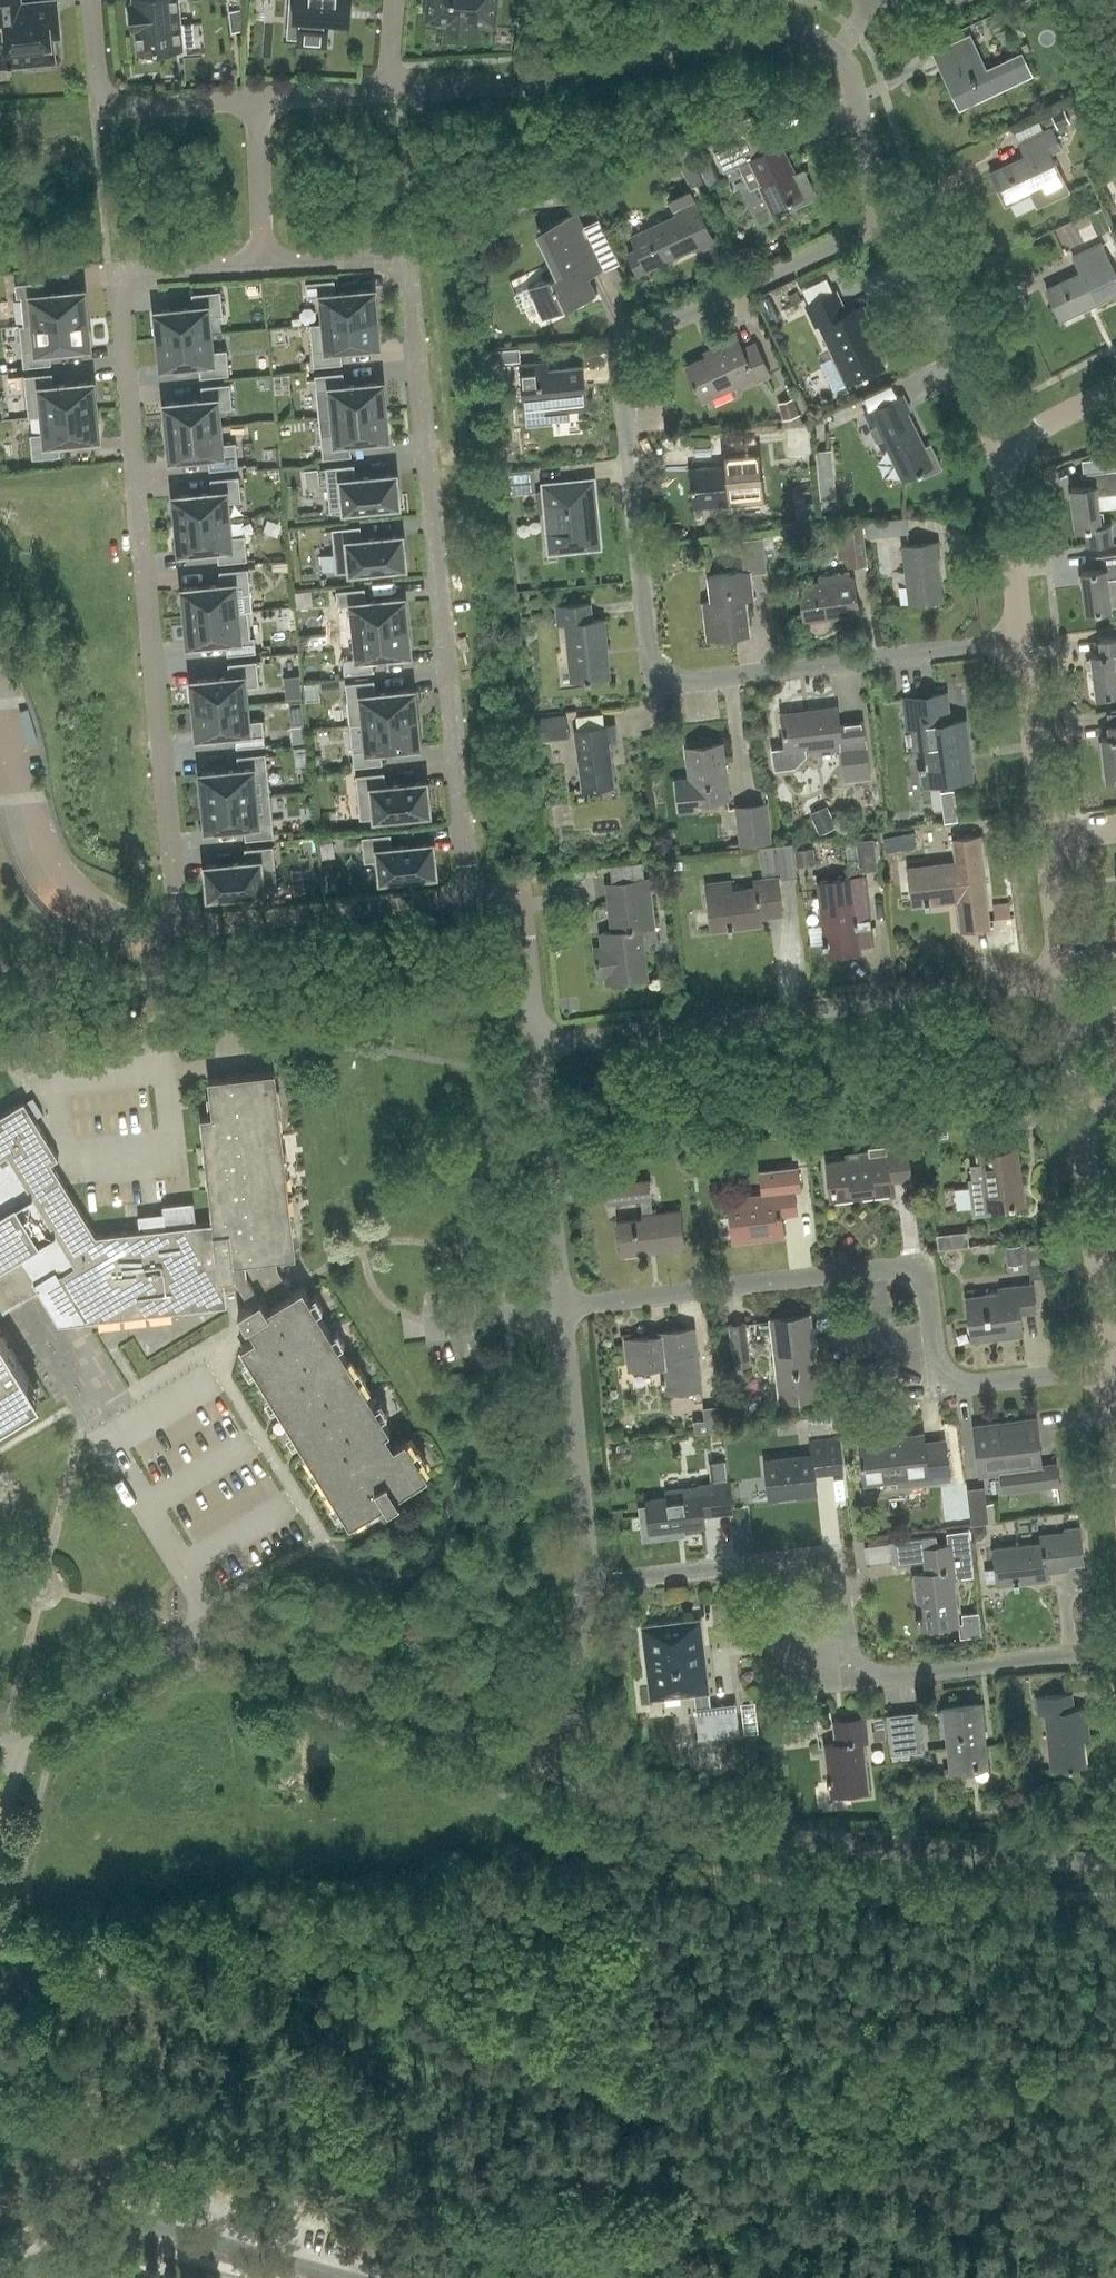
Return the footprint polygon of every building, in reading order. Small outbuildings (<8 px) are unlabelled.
[(61,37),(57,0),(55,0),(22,3),(21,0),(0,0),(0,17),(6,16),(9,41),(0,42),(0,67),(10,66),(10,69),(14,69),(14,66),(51,62),(55,57),(53,38),(61,37)] [(135,3),(132,4),(132,11),(129,11),(130,22),(133,22),(134,29),(137,28),(139,51),(183,47),(183,45),(195,44),(193,22),(181,23),(179,0),(134,0),(135,3)] [(351,28),(353,0),(295,0),(294,6),(301,7),(298,45),(328,47),(329,27),(351,28)] [(452,20),(451,29),(471,30),(472,22),(495,23),(497,0),(430,0),(428,19),(452,20)] [(962,106),(1033,73),(1023,50),(988,67),(971,32),(935,50),(962,106)] [(1028,41),(1021,45),(1024,52),(1032,48),(1028,41)] [(1056,121),(1059,127),(1071,121),(1065,108),(1052,114),(1056,121)] [(1052,114),(1044,118),(1047,125),(1056,121),(1052,114)] [(1027,154),(992,171),(1007,203),(1013,200),(1018,212),(1038,202),(1039,205),(1070,190),(1052,152),(1062,147),(1052,126),(1021,141),(1027,154)] [(796,173),(793,169),(782,145),(767,152),(758,132),(716,151),(725,172),(740,165),(751,189),(761,184),(773,212),(795,201),(798,207),(819,197),(806,169),(796,173)] [(696,157),(708,184),(717,180),(706,153),(696,157)] [(681,163),(690,186),(703,180),(693,158),(681,163)] [(582,180),(564,189),(569,200),(587,192),(582,180)] [(638,273),(699,245),(702,250),(716,243),(691,190),(671,199),(678,214),(632,236),(637,247),(628,251),(638,273)] [(544,319),(598,293),(590,277),(605,270),(590,237),(587,238),(583,229),(586,228),(579,213),(543,230),(563,272),(529,288),(544,319)] [(1115,293),(1115,268),(1103,241),(1074,255),(1082,272),(1048,288),(1063,318),(1115,293)] [(16,297),(25,296),(28,323),(87,317),(84,289),(44,293),(43,280),(15,283),(16,297)] [(320,300),(322,327),(380,321),(378,292),(338,296),(337,283),(308,285),(310,301),(320,300)] [(885,366),(873,341),(878,339),(863,307),(847,315),(836,292),(808,306),(817,325),(821,323),(850,383),(885,366)] [(197,309),(156,313),(159,344),(217,338),(214,311),(225,310),(224,295),(196,297),(197,309)] [(51,362),(50,349),(89,345),(87,317),(28,323),(19,323),(21,351),(23,365),(51,362)] [(380,321),(322,327),(325,354),(315,354),(316,368),(343,365),(342,355),(383,351),(380,321)] [(758,380),(772,373),(757,342),(744,349),(739,337),(714,348),(716,353),(689,365),(696,381),(695,381),(704,400),(756,376),(758,380)] [(219,361),(217,338),(159,344),(162,373),(202,369),(203,381),(230,378),(229,361),(219,361)] [(495,350),(496,363),(519,361),(518,348),(495,350)] [(584,367),(550,371),(549,363),(523,366),(527,406),(552,403),(553,411),(588,408),(584,367)] [(42,414),(95,409),(93,381),(53,385),(52,372),(24,374),(25,389),(27,415),(42,414)] [(332,398),(334,415),(385,410),(382,383),(345,386),(344,372),(315,374),(317,399),(332,398)] [(166,405),(169,432),(220,428),(218,411),(233,409),(231,384),(202,387),(203,401),(166,405)] [(885,448),(890,445),(906,477),(921,470),(922,472),(926,470),(928,474),(944,466),(934,443),(935,443),(934,442),(926,445),(923,438),(924,438),(910,409),(914,408),(907,393),(868,412),(885,448)] [(779,401),(784,418),(801,413),(795,396),(779,401)] [(95,409),(42,414),(44,434),(30,435),(32,457),(59,455),(58,441),(98,438),(95,409)] [(385,410),(334,415),(335,432),(320,433),(323,458),(352,456),(350,441),(387,438),(385,410)] [(816,425),(792,424),(792,453),(815,454),(816,425)] [(220,428),(169,432),(171,460),(208,457),(210,471),(239,468),(236,444),(221,445),(220,428)] [(696,506),(768,499),(762,444),(726,447),(728,464),(693,467),(696,506)] [(399,504),(396,474),(356,479),(355,464),(326,467),(330,510),(345,508),(346,510),(399,504)] [(534,468),(508,471),(511,494),(537,491),(534,468)] [(1088,525),(1090,540),(1115,537),(1113,521),(1103,522),(1100,493),(1115,491),(1115,468),(1083,472),(1084,485),(1073,487),(1078,527),(1088,525)] [(836,473),(821,475),(823,499),(839,497),(836,473)] [(173,494),(175,524),(234,518),(232,500),(242,499),(240,475),(211,478),(213,490),(173,494)] [(552,551),(599,546),(593,481),(545,485),(552,551)] [(871,534),(913,531),(912,513),(870,516),(871,534)] [(234,518),(175,524),(178,554),(218,550),(220,562),(247,559),(245,534),(236,535),(234,518)] [(838,538),(840,558),(849,557),(850,564),(868,562),(864,521),(843,523),(845,537),(838,538)] [(363,540),(362,526),(333,529),(337,571),(352,570),(352,571),(406,566),(403,536),(363,540)] [(745,573),(710,577),(713,602),(705,603),(709,638),(749,633),(745,598),(753,597),(750,574),(768,572),(764,537),(741,540),(745,573)] [(939,555),(944,555),(942,541),(905,545),(912,603),(945,599),(939,555)] [(1082,571),(1087,611),(1113,608),(1113,606),(1115,605),(1115,554),(1102,555),(1104,569),(1093,570),(1082,571)] [(181,587),(184,617),(247,611),(247,610),(241,611),(240,594),(251,593),(249,569),(220,571),(222,584),(181,587)] [(807,621),(810,620),(811,625),(813,630),(819,632),(825,632),(829,628),(831,623),(830,618),(862,614),(857,575),(802,582),(807,621)] [(355,613),(356,630),(407,625),(405,598),(368,601),(366,587),(337,589),(340,614),(355,613)] [(559,625),(566,624),(572,681),(610,677),(604,619),(593,620),(591,603),(557,607),(559,625)] [(247,611),(184,617),(187,647),(227,643),(228,655),(256,653),(254,634),(250,635),(247,611)] [(407,625),(356,630),(358,647),(343,648),(345,673),(374,671),(373,656),(410,653),(407,625)] [(1096,680),(1095,680),(1094,684),(1096,689),(1097,689),(1098,693),(1115,691),(1115,637),(1102,638),(1104,652),(1093,654),(1094,658),(1090,658),(1091,668),(1095,667),(1096,680)] [(191,679),(193,708),(252,703),(250,685),(260,684),(258,660),(230,663),(231,675),(191,679)] [(352,724),(366,723),(418,718),(415,690),(378,694),(377,679),(348,682),(352,724)] [(965,721),(950,723),(946,694),(905,699),(909,728),(918,727),(925,783),(972,777),(965,721)] [(252,703),(193,708),(196,738),(237,734),(238,746),(265,744),(263,719),(254,720),(252,703)] [(807,755),(807,750),(842,745),(843,752),(846,778),(872,774),(865,722),(858,722),(840,725),(838,707),(805,710),(806,714),(783,717),(787,747),(773,749),(775,768),(796,766),(807,755)] [(29,746),(37,744),(28,709),(20,712),(29,746)] [(1108,776),(1115,775),(1115,712),(1107,713),(1110,736),(1103,737),(1108,776)] [(536,718),(539,741),(570,737),(566,713),(536,718)] [(418,718),(366,723),(368,748),(354,749),(355,766),(384,763),(383,749),(420,746),(418,718)] [(305,724),(292,725),(293,743),(306,742),(305,724)] [(614,785),(609,742),(617,741),(615,726),(576,730),(583,789),(614,785)] [(730,799),(723,743),(687,748),(690,779),(677,781),(680,812),(698,810),(697,803),(730,799)] [(200,771),(202,801),(271,795),(267,752),(238,755),(240,767),(200,771)] [(387,788),(385,773),(356,776),(361,819),(376,817),(376,819),(430,813),(427,783),(387,788)] [(961,786),(947,787),(950,818),(963,817),(961,786)] [(271,795),(202,801),(205,830),(245,826),(247,838),(274,836),(271,795)] [(736,805),(741,845),(772,841),(768,802),(736,805)] [(828,804),(810,812),(820,834),(838,826),(828,804)] [(391,833),(363,835),(364,852),(375,851),(378,881),(439,874),(434,839),(392,844),(391,833)] [(954,839),(956,860),(910,866),(915,904),(958,899),(962,930),(992,927),(980,836),(954,839)] [(874,838),(858,840),(861,864),(877,862),(874,838)] [(794,842),(760,846),(764,872),(781,870),(782,877),(798,875),(794,842)] [(247,859),(204,861),(207,899),(268,893),(268,891),(278,890),(275,846),(246,848),(247,859)] [(814,847),(796,849),(798,867),(816,864),(814,847)] [(862,951),(861,945),(875,943),(874,939),(866,873),(820,879),(829,955),(862,951)] [(757,887),(733,890),(732,879),(708,882),(712,912),(718,911),(720,929),(762,923),(761,916),(783,914),(778,876),(756,879),(757,887)] [(611,883),(616,930),(601,932),(603,947),(596,948),(599,977),(606,976),(607,983),(648,978),(642,930),(656,928),(650,879),(611,883)] [(7,1309),(39,1289),(45,1300),(55,1294),(65,1288),(83,1317),(222,1302),(220,1284),(225,1283),(236,1282),(250,1302),(236,1311),(245,1325),(247,1324),(256,1337),(241,1347),(352,1518),(355,1522),(379,1506),(386,1501),(390,1499),(393,1503),(405,1496),(402,1491),(432,1472),(408,1436),(397,1443),(388,1430),(393,1427),(302,1286),(291,1294),(275,1270),(274,1259),(294,1257),(275,1072),(208,1080),(212,1115),(199,1117),(210,1222),(165,1227),(163,1212),(137,1216),(139,1231),(95,1236),(64,1186),(55,1171),(50,1163),(57,1159),(60,1157),(36,1119),(26,1103),(24,1100),(22,1102),(0,1115),(0,1314),(7,1309)] [(34,1098),(26,1103),(36,1119),(44,1114),(34,1098)] [(992,1212),(991,1208),(1025,1204),(1018,1148),(1004,1149),(1001,1127),(975,1130),(978,1153),(983,1153),(984,1164),(973,1165),(974,1179),(970,1179),(975,1215),(992,1212)] [(886,1147),(887,1150),(847,1155),(848,1160),(829,1162),(833,1199),(892,1192),(890,1180),(911,1178),(907,1144),(886,1147)] [(729,1199),(734,1242),(785,1236),(782,1214),(798,1212),(796,1191),(802,1190),(800,1168),(762,1172),(764,1195),(729,1199)] [(609,1203),(616,1202),(641,1199),(644,1218),(619,1221),(624,1256),(685,1248),(680,1210),(654,1213),(650,1180),(607,1185),(609,1203)] [(1008,1246),(1009,1265),(1023,1264),(1021,1245),(1008,1246)] [(1003,1289),(1003,1294),(968,1298),(973,1340),(1023,1333),(1021,1312),(1037,1310),(1033,1285),(1003,1289)] [(822,1396),(812,1315),(769,1320),(779,1401),(822,1396)] [(0,1422),(35,1401),(43,1396),(38,1387),(34,1380),(9,1341),(0,1326),(0,1422)] [(656,1334),(657,1337),(627,1341),(630,1370),(663,1366),(666,1392),(702,1388),(695,1329),(656,1334)] [(696,1433),(726,1429),(723,1405),(705,1407),(707,1419),(695,1420),(696,1433)] [(982,1474),(1003,1471),(1005,1490),(1058,1484),(1055,1465),(1041,1467),(1036,1420),(976,1427),(982,1474)] [(865,1484),(900,1480),(901,1486),(950,1479),(945,1441),(925,1443),(924,1433),(860,1441),(865,1484)] [(840,1441),(811,1444),(813,1456),(766,1462),(770,1498),(818,1492),(815,1473),(844,1470),(840,1441)] [(718,1470),(720,1482),(728,1481),(727,1469),(718,1470)] [(648,1501),(649,1507),(641,1509),(644,1542),(674,1538),(673,1530),(705,1526),(704,1516),(733,1512),(730,1482),(701,1485),(701,1487),(668,1491),(669,1498),(648,1501)] [(1004,1518),(1002,1498),(991,1499),(990,1485),(973,1486),(975,1520),(1004,1518)] [(988,1525),(974,1526),(975,1541),(984,1539),(989,1533),(988,1525)] [(973,1575),(968,1530),(948,1532),(950,1546),(938,1547),(937,1536),(892,1541),(895,1563),(926,1559),(927,1573),(917,1574),(923,1628),(959,1624),(954,1577),(973,1575)] [(1048,1571),(1069,1569),(1064,1532),(1042,1535),(1043,1543),(995,1549),(997,1567),(1004,1566),(1006,1583),(1048,1578),(1048,1571)] [(980,1615),(967,1617),(968,1622),(963,1622),(966,1632),(980,1630),(980,1615)] [(642,1625),(651,1700),(696,1695),(697,1707),(696,1708),(699,1739),(741,1735),(737,1703),(712,1706),(702,1618),(642,1625)] [(1080,1729),(1087,1728),(1085,1707),(1073,1708),(1071,1693),(1039,1696),(1041,1713),(1048,1712),(1054,1767),(1084,1764),(1080,1729)] [(952,1770),(988,1766),(980,1703),(944,1707),(952,1770)] [(887,1714),(892,1754),(923,1751),(918,1711),(887,1714)] [(863,1741),(868,1740),(866,1715),(837,1719),(840,1742),(825,1744),(830,1794),(869,1789),(863,1741)] [(885,1738),(882,1715),(873,1717),(875,1730),(872,1730),(873,1740),(885,1738)]
